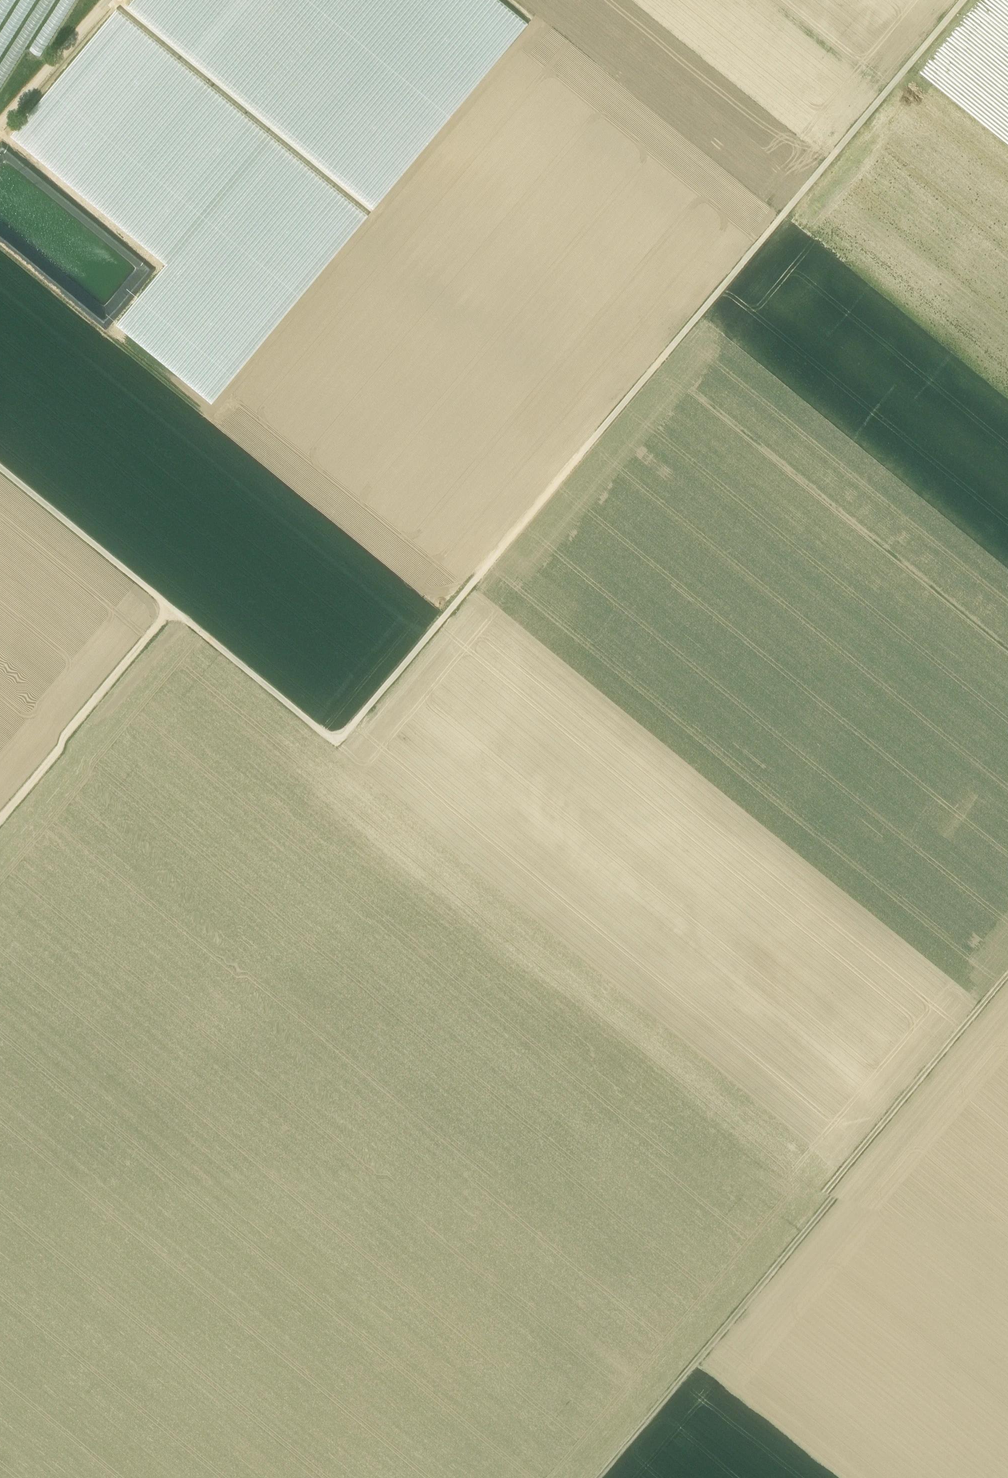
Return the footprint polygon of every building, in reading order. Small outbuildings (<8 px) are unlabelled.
[(38,60),(54,31),(45,26),(29,55),(38,60)]
